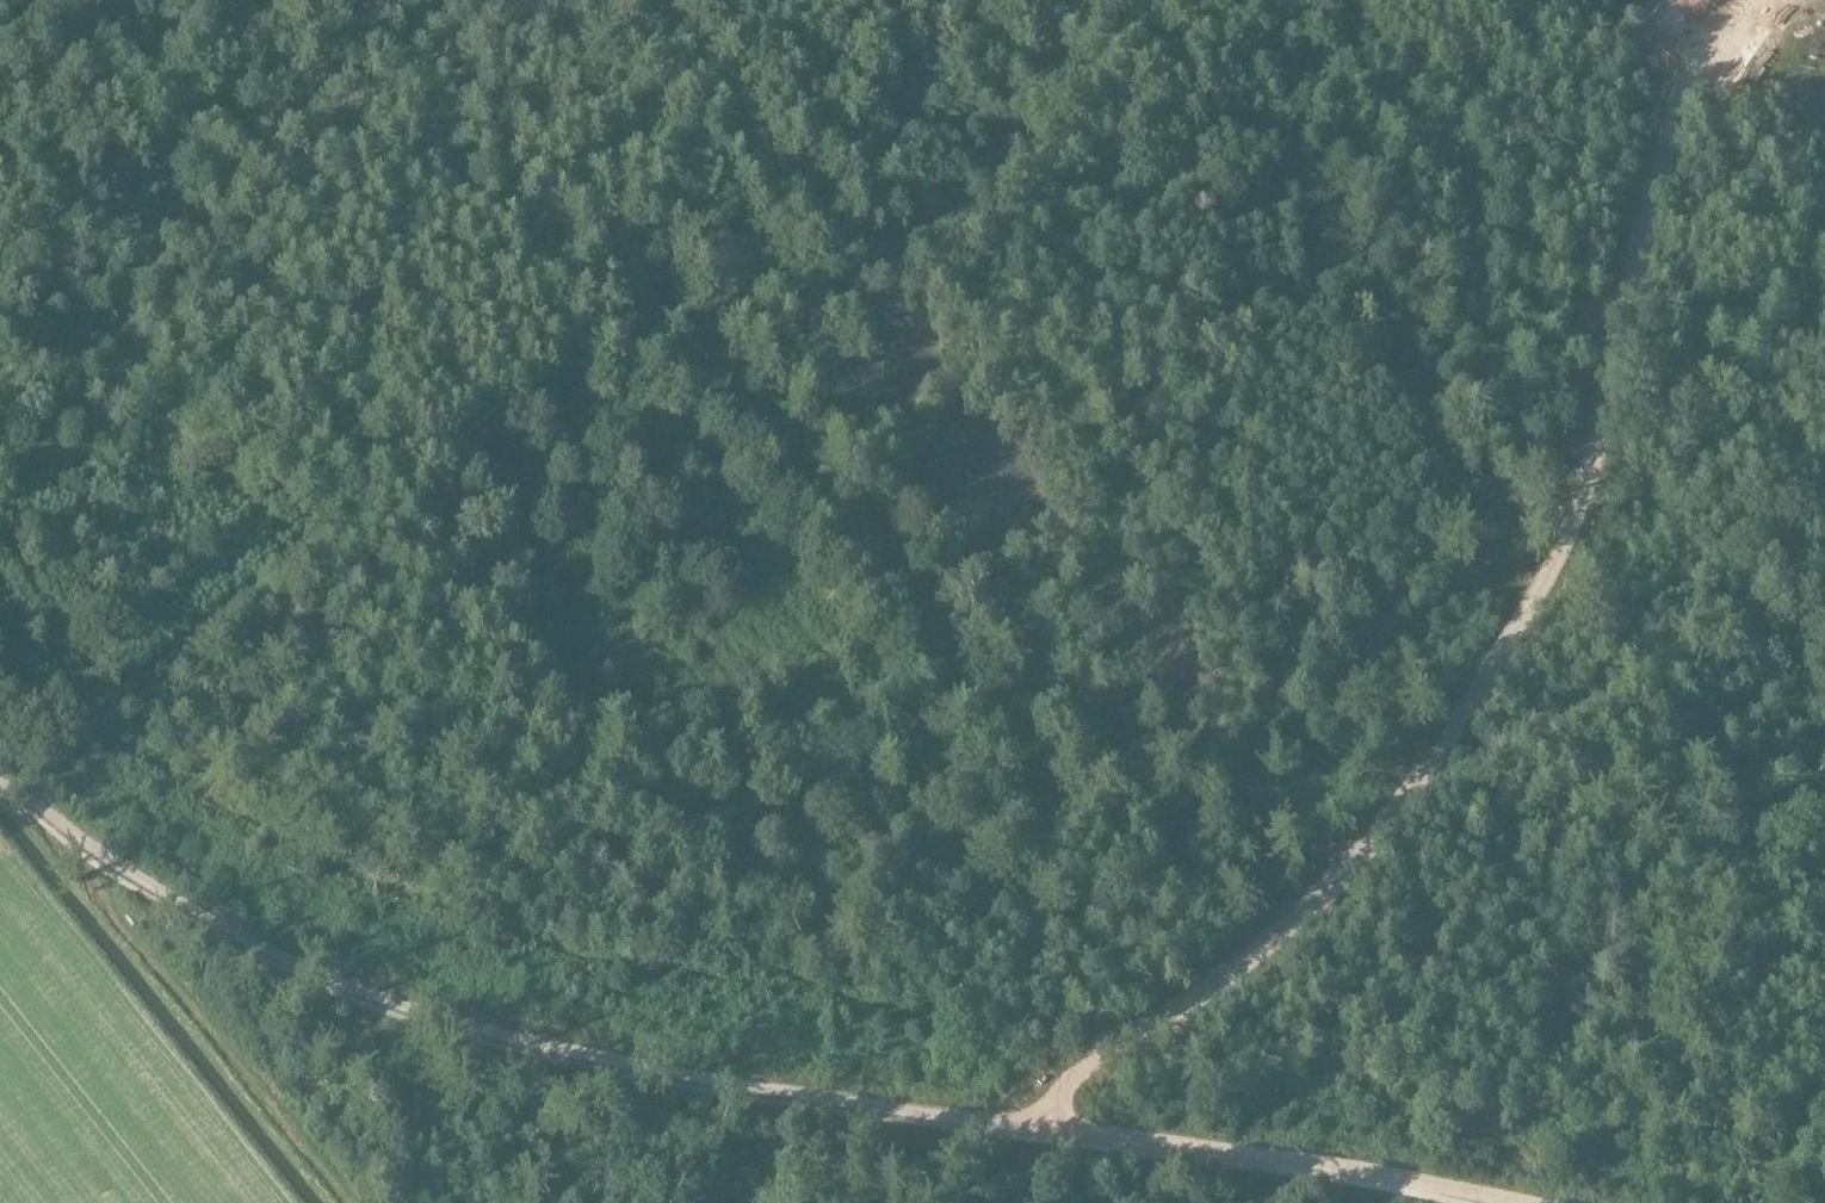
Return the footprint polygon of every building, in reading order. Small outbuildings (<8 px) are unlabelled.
[(1737,12),(1745,0),(1719,0),(1737,12)] [(1623,472),(1632,460),(1615,448),(1606,459),(1623,472)]
